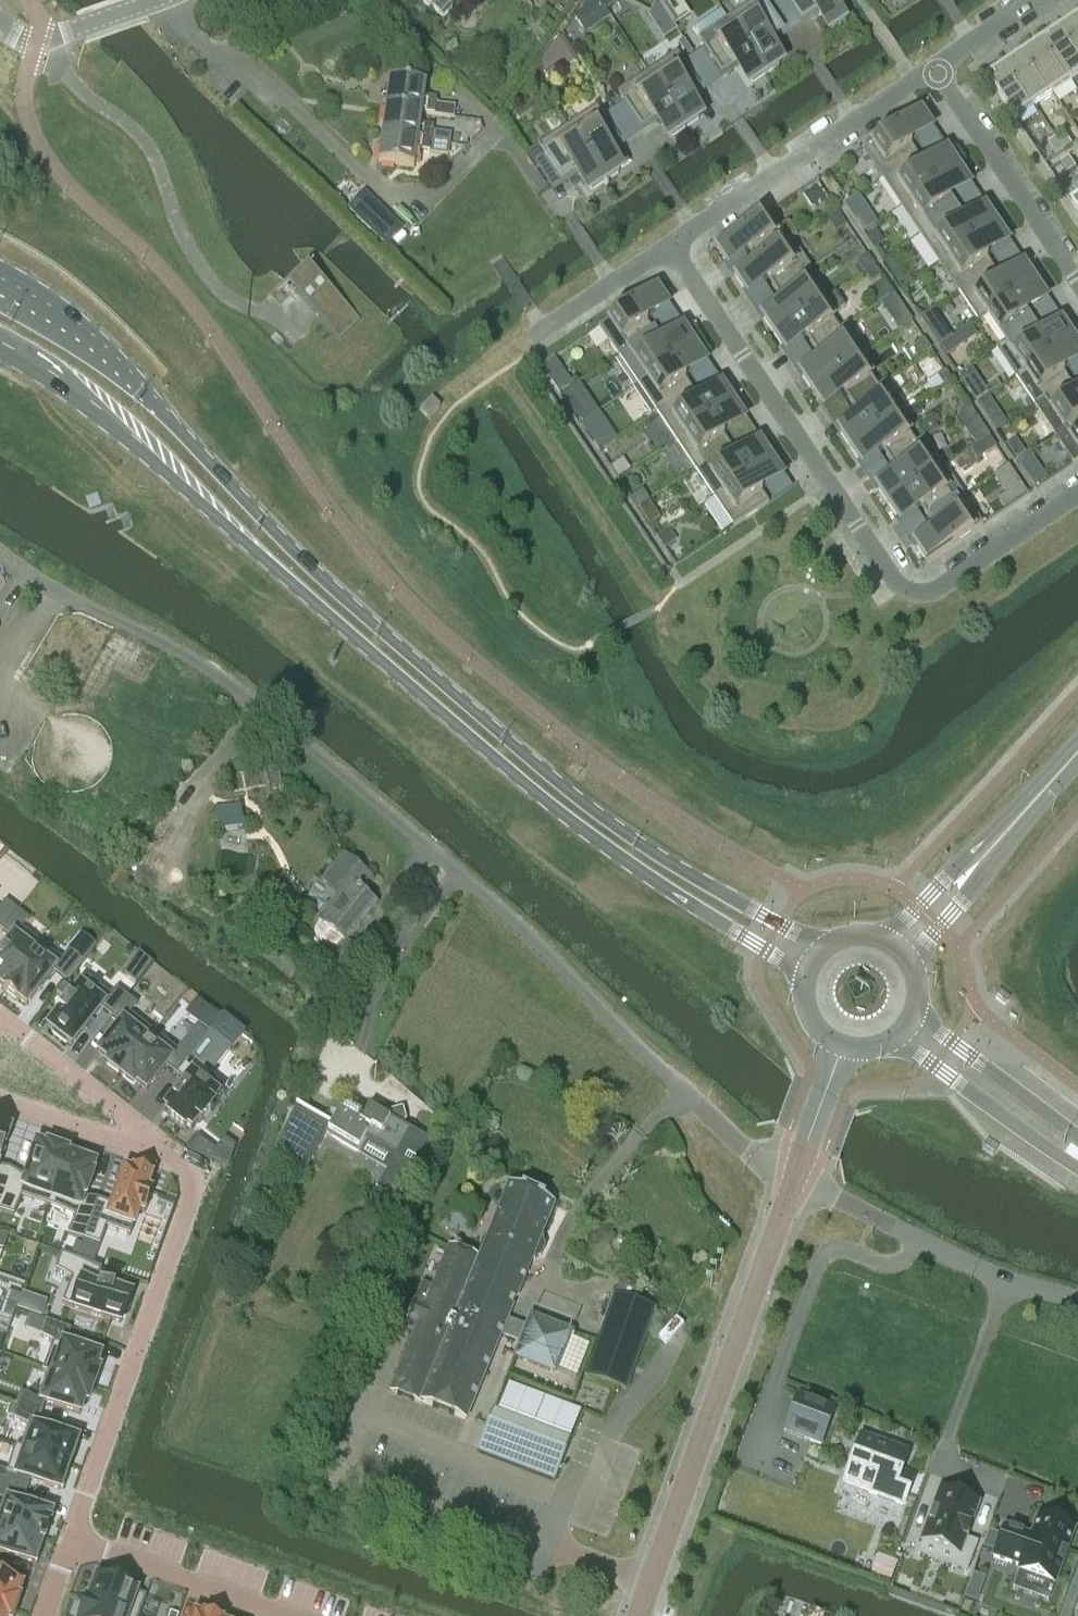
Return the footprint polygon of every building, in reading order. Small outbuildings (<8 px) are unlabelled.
[(440,16),(455,0),(423,0),(440,16)] [(764,75),(778,66),(763,44),(779,34),(757,0),(754,0),(726,18),(764,75)] [(831,31),(846,21),(832,0),(787,0),(800,20),(816,9),(831,31)] [(764,75),(726,18),(697,38),(720,73),(736,63),(751,84),(764,75)] [(1063,29),(1077,52),(1077,19),(1063,29)] [(1077,78),(1077,52),(1063,29),(1044,42),(1072,83),(1077,78)] [(562,38),(544,52),(555,66),(573,53),(562,38)] [(1044,42),(1026,54),(1053,95),(1072,83),(1044,42)] [(646,72),(684,129),(698,120),(683,98),(699,88),(676,53),(646,72)] [(1026,54),(1008,66),(1035,107),(1053,95),(1026,54)] [(1016,120),(1035,107),(1008,66),(988,80),(1016,120)] [(684,129),(646,72),(617,92),(640,127),(656,116),(671,138),(684,129)] [(385,109),(421,114),(453,119),(455,107),(435,104),(436,100),(423,98),(425,86),(389,81),(385,109)] [(566,126),(604,183),(618,174),(603,152),(619,141),(595,106),(566,126)] [(385,109),(382,135),(449,144),(451,134),(431,131),(432,127),(419,125),(421,114),(385,109)] [(861,149),(881,179),(916,155),(906,141),(928,126),(918,111),(861,149)] [(604,183),(566,126),(536,146),(560,181),(576,170),(591,192),(604,183)] [(1056,138),(1064,151),(1072,146),(1064,133),(1056,138)] [(449,144),(382,135),(377,163),(413,168),(415,152),(448,156),(449,144)] [(1064,151),(1056,138),(1048,144),(1056,156),(1064,151)] [(881,179),(900,207),(957,169),(948,156),(926,170),(916,155),(881,179)] [(1076,168),(1069,157),(1060,163),(1068,174),(1076,168)] [(957,169),(900,207),(919,236),(954,212),(944,197),(966,183),(957,169)] [(363,192),(349,207),(383,241),(397,226),(363,192)] [(954,212),(919,236),(938,264),(995,226),(986,212),(964,227),(954,212)] [(745,248),(755,262),(781,244),(762,216),(714,248),(724,263),(745,248)] [(995,226),(938,264),(957,293),(992,269),(982,254),(1004,239),(995,226)] [(789,239),(781,244),(755,262),(733,276),(743,291),(765,276),(774,291),(800,274),(808,268),(789,239)] [(1003,284),(992,269),(957,293),(976,321),(985,315),(1033,283),(1024,269),(1003,284)] [(800,274),(774,291),(784,306),(763,321),(772,334),(819,303),(800,274)] [(318,276),(298,295),(339,339),(360,319),(320,275),(318,276)] [(1005,344),(1031,326),(1020,311),(1042,296),(1033,283),(985,315),(1005,344)] [(606,320),(626,350),(652,332),(642,318),(664,303),(654,288),(606,320)] [(819,303),(772,334),(781,348),(803,333),(812,348),(838,331),(819,303)] [(838,331),(812,348),(823,363),(801,377),(809,390),(856,359),(865,353),(846,325),(838,331)] [(1040,341),(1031,326),(1005,344),(997,349),(1015,377),(1071,340),(1062,326),(1040,341)] [(652,332),(626,350),(644,377),(635,383),(636,384),(693,346),(684,332),(662,347),(652,332)] [(1043,401),(1069,384),(1059,368),(1077,355),(1077,349),(1071,340),(1015,377),(1035,407),(1043,401)] [(702,359),(693,346),(636,384),(655,413),(691,389),(680,374),(702,359)] [(856,359),(809,390),(819,405),(841,390),(851,406),(877,389),(856,359)] [(558,394),(571,385),(562,371),(549,380),(558,394)] [(877,389),(851,406),(861,420),(839,435),(849,449),(896,417),(904,411),(885,383),(877,389)] [(1063,430),(1077,419),(1077,397),(1069,384),(1043,401),(1063,430)] [(585,387),(564,401),(573,416),(595,403),(585,387)] [(701,404),(691,389),(655,413),(675,441),(732,403),(722,390),(701,404)] [(419,411),(427,419),(439,407),(431,398),(419,411)] [(694,470),(729,446),(719,431),(741,417),(732,403),(675,441),(694,470)] [(896,417),(849,449),(857,462),(879,447),(889,462),(915,444),(896,417)] [(1063,430),(1077,453),(1077,419),(1063,430)] [(595,426),(585,433),(596,450),(606,444),(595,426)] [(943,467),(924,438),(915,444),(889,462),(899,477),(877,491),(886,505),(943,467)] [(713,498),(770,460),(761,446),(739,461),(729,446),(694,470),(713,498)] [(622,459),(609,467),(617,478),(629,470),(622,459)] [(770,460),(713,498),(733,528),(768,504),(757,488),(779,473),(770,460)] [(928,520),(963,496),(943,467),(886,505),(895,518),(917,504),(928,520)] [(630,497),(636,507),(646,500),(648,499),(642,490),(630,497)] [(982,525),(963,496),(928,520),(937,533),(915,548),(925,563),(982,525)] [(655,514),(646,500),(636,507),(645,521),(655,514)] [(656,537),(664,549),(675,542),(667,529),(656,537)] [(294,769),(266,775),(270,792),(298,785),(294,769)] [(241,807),(215,810),(218,831),(243,828),(241,807)] [(319,924),(313,932),(315,938),(319,942),(324,946),(329,948),(335,950),(342,942),(344,944),(327,966),(341,978),(359,955),(345,944),(375,905),(362,894),(373,880),(343,856),(322,882),(338,895),(317,922),(319,924)] [(1,931),(17,911),(5,901),(0,907),(0,931),(1,931)] [(0,953),(0,986),(4,989),(3,990),(4,991),(40,945),(20,929),(27,919),(17,911),(1,931),(11,939),(0,953)] [(40,945),(4,991),(17,1001),(18,1000),(25,1005),(52,971),(64,981),(80,960),(68,951),(60,961),(56,958),(40,945)] [(58,1013),(47,1027),(52,1031),(50,1032),(65,1044),(66,1042),(71,1046),(82,1031),(83,1031),(91,1020),(99,1008),(110,1017),(126,996),(115,988),(108,996),(86,978),(68,1000),(67,1000),(57,1013),(58,1013)] [(120,1024),(98,1053),(108,1062),(106,1064),(119,1075),(153,1032),(129,1013),(136,1004),(126,996),(110,1017),(120,1024)] [(153,1032),(119,1075),(132,1085),(135,1082),(145,1091),(168,1062),(178,1070),(174,1075),(194,1050),(184,1041),(177,1051),(153,1033),(153,1032)] [(185,1083),(164,1108),(169,1112),(167,1114),(184,1127),(186,1125),(191,1129),(198,1120),(200,1122),(211,1107),(209,1105),(223,1088),(198,1069),(213,1051),(200,1041),(194,1050),(174,1075),(185,1083)] [(329,1111),(329,1112),(329,1113),(329,1114),(329,1115),(329,1116),(330,1117),(331,1118),(332,1118),(332,1119),(333,1119),(334,1119),(335,1119),(327,1132),(340,1140),(338,1143),(355,1154),(358,1150),(361,1152),(367,1143),(394,1159),(374,1192),(396,1204),(423,1157),(431,1143),(414,1134),(397,1125),(405,1122),(402,1109),(389,1113),(391,1121),(387,1119),(369,1108),(359,1124),(357,1122),(360,1116),(345,1107),(342,1113),(339,1112),(339,1111),(339,1110),(338,1110),(338,1109),(337,1109),(337,1108),(336,1108),(335,1108),(334,1108),(333,1108),(332,1108),(331,1109),(330,1110),(329,1111)] [(293,1111),(274,1151),(300,1166),(322,1128),(293,1111)] [(4,1147),(3,1147),(9,1129),(4,1128),(4,1126),(0,1124),(0,1157),(4,1147)] [(0,1201),(0,1211),(13,1215),(21,1194),(47,1203),(66,1152),(48,1146),(47,1148),(37,1144),(26,1175),(11,1170),(0,1201)] [(66,1152),(47,1203),(50,1204),(74,1213),(67,1234),(84,1240),(98,1200),(83,1195),(83,1194),(85,1195),(92,1174),(90,1174),(94,1164),(67,1155),(68,1153),(66,1152)] [(11,1170),(0,1166),(0,1201),(11,1170)] [(98,1200),(84,1240),(99,1246),(105,1228),(129,1236),(138,1211),(144,1213),(151,1193),(145,1191),(151,1175),(133,1169),(132,1173),(124,1170),(118,1187),(117,1187),(113,1197),(114,1198),(111,1205),(98,1200)] [(433,1289),(423,1285),(407,1323),(412,1325),(417,1327),(390,1394),(420,1406),(421,1404),(465,1422),(499,1337),(530,1262),(539,1257),(543,1248),(540,1238),(553,1204),(508,1186),(499,1208),(477,1262),(449,1250),(433,1289)] [(60,1254),(55,1270),(70,1276),(61,1302),(88,1311),(88,1312),(103,1318),(103,1317),(120,1323),(122,1317),(124,1318),(130,1301),(128,1300),(130,1295),(113,1288),(114,1288),(99,1282),(98,1283),(95,1282),(101,1268),(60,1254)] [(626,1391),(654,1309),(613,1294),(584,1377),(626,1391)] [(515,1360),(555,1375),(571,1332),(531,1317),(515,1360)] [(45,1320),(39,1335),(52,1340),(42,1369),(46,1371),(47,1369),(93,1386),(98,1370),(95,1369),(100,1356),(65,1344),(70,1329),(45,1320)] [(19,1392),(15,1404),(16,1405),(40,1414),(45,1401),(79,1413),(83,1400),(87,1402),(93,1386),(47,1369),(46,1371),(37,1398),(19,1392)] [(820,1446),(834,1409),(797,1396),(784,1433),(820,1446)] [(16,1405),(11,1417),(28,1423),(20,1446),(19,1448),(68,1465),(71,1456),(73,1456),(78,1443),(76,1442),(77,1440),(36,1426),(40,1414),(16,1405)] [(531,1474),(546,1480),(553,1483),(569,1441),(499,1414),(492,1411),(484,1432),(476,1453),(499,1462),(531,1474)] [(859,1437),(842,1485),(904,1507),(914,1477),(901,1472),(908,1454),(859,1437)] [(14,1487),(18,1475),(59,1489),(60,1487),(62,1488),(66,1474),(65,1474),(68,1465),(19,1448),(20,1446),(15,1445),(6,1470),(0,1468),(0,1482),(14,1487)] [(42,1538),(41,1540),(43,1540),(49,1523),(47,1522),(50,1514),(10,1499),(14,1487),(0,1482),(0,1524),(42,1538)] [(939,1491),(921,1542),(956,1555),(951,1567),(965,1572),(975,1543),(963,1539),(964,1536),(965,1536),(970,1522),(970,1521),(976,1504),(939,1491)] [(1002,1527),(991,1557),(1018,1567),(1016,1573),(1054,1586),(1074,1529),(1037,1515),(1029,1537),(1002,1527)] [(33,1563),(34,1561),(35,1561),(40,1548),(39,1547),(41,1540),(42,1538),(0,1524),(0,1551),(33,1563)] [(877,1555),(868,1579),(888,1586),(897,1562),(877,1555)] [(85,1601),(128,1615),(138,1615),(145,1596),(96,1578),(95,1581),(93,1580),(88,1593),(90,1594),(88,1600),(86,1599),(85,1601)] [(14,1610),(18,1599),(16,1598),(20,1586),(0,1579),(0,1605),(14,1610)] [(80,1615),(128,1615),(85,1601),(80,1615)] [(14,1610),(0,1605),(0,1615),(12,1615),(14,1610)]
